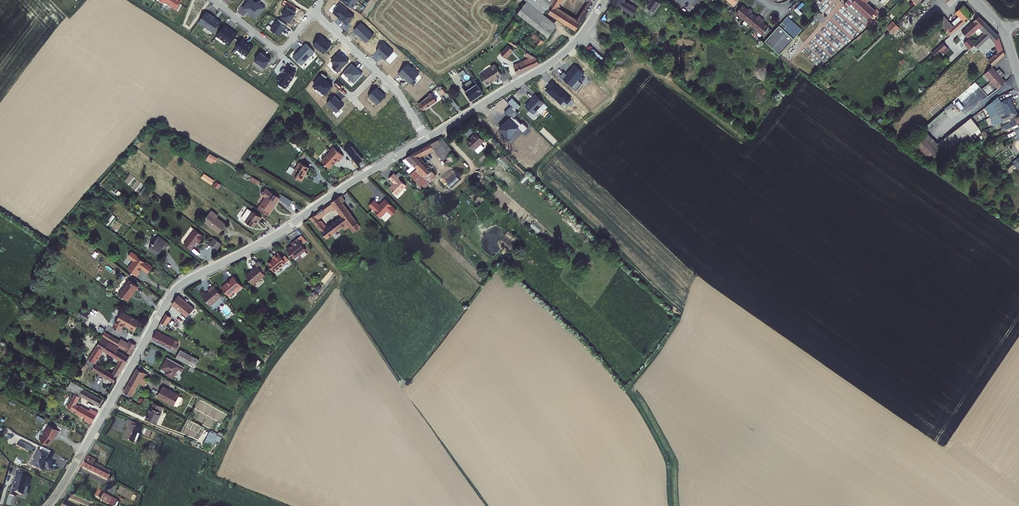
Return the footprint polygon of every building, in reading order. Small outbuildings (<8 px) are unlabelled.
[(155,2),(154,3),(159,6),(160,4),(167,8),(167,9),(172,12),(175,6),(174,6),(177,1),(175,0),(156,0),(155,2)] [(242,9),(252,16),(253,15),(257,18),(266,7),(257,1),(256,3),(252,0),(249,0),(242,9)] [(353,9),(358,0),(344,0),(343,2),(353,9)] [(516,11),(522,16),(530,1),(545,8),(548,3),(549,3),(551,0),(525,0),(516,11)] [(549,3),(548,3),(545,8),(548,10),(547,12),(574,29),(593,0),(586,0),(583,4),(583,8),(575,20),(555,7),(560,0),(551,0),(549,3)] [(623,0),(612,0),(611,2),(638,20),(642,13),(623,0)] [(652,0),(651,0),(646,7),(652,11),(658,4),(652,0)] [(842,3),(853,13),(864,1),(865,0),(845,0),(842,3)] [(530,1),(522,16),(535,27),(525,41),(530,45),(540,31),(546,35),(555,23),(541,12),(545,8),(530,1)] [(878,13),(864,1),(853,13),(869,27),(876,22),(873,19),(878,13)] [(355,17),(340,4),(333,12),(341,19),(341,20),(347,26),(355,17)] [(741,19),(749,9),(748,7),(746,10),(740,4),(733,12),(741,19)] [(944,15),(938,21),(951,35),(973,14),(963,4),(955,11),(959,15),(952,21),(955,25),(954,26),(944,15)] [(281,16),(291,22),(296,13),(286,7),(281,16)] [(752,27),(760,17),(757,15),(755,17),(749,12),(751,10),(749,9),(741,19),(752,27)] [(204,16),(201,14),(194,24),(209,35),(216,25),(210,21),(210,20),(204,16)] [(764,40),(779,54),(802,29),(787,16),(764,40)] [(978,16),(961,32),(967,37),(979,26),(983,21),(978,16)] [(761,35),(767,27),(761,22),(763,20),(760,17),(752,27),(761,35)] [(500,35),(506,40),(518,23),(512,18),(500,35)] [(997,36),(983,21),(979,26),(985,33),(974,44),(972,46),(976,50),(989,37),(993,41),(997,52),(986,61),(991,65),(1004,54),(997,36)] [(275,38),(280,32),(283,28),(273,22),(266,32),(275,38)] [(892,22),(886,28),(889,30),(894,25),(892,22)] [(353,31),(366,43),(374,35),(361,23),(353,31)] [(897,28),(894,25),(889,30),(892,33),(897,28)] [(233,37),(226,32),(220,27),(212,38),(225,47),(233,37)] [(600,27),(596,32),(611,45),(616,39),(600,27)] [(530,45),(535,49),(546,35),(540,31),(530,45)] [(321,36),(313,46),(324,54),(331,45),(321,36)] [(969,48),(972,46),(974,44),(968,38),(963,42),(969,48)] [(241,45),(237,42),(231,51),(242,59),(249,50),(244,46),(243,47),(241,45)] [(393,52),(384,43),(376,51),(385,60),(393,52)] [(942,43),(931,53),(935,58),(946,47),(942,43)] [(498,52),(503,57),(511,49),(506,44),(498,52)] [(310,54),(301,46),(289,60),(297,68),(310,54)] [(522,53),(528,57),(511,64),(515,72),(537,63),(534,57),(523,51),(522,53)] [(332,67),(337,73),(349,61),(340,52),(331,61),(334,64),(332,67)] [(262,59),(261,60),(255,55),(250,63),(260,70),(266,62),(262,59)] [(409,63),(398,74),(409,84),(419,74),(409,63)] [(500,74),(492,63),(489,66),(490,67),(478,76),(485,86),(490,82),(489,81),(500,74)] [(343,74),(354,84),(363,74),(352,64),(343,74)] [(991,66),(984,73),(990,80),(1001,71),(998,68),(995,71),(991,66)] [(276,75),(278,76),(272,84),(282,91),(290,78),(289,77),(291,74),(283,68),(281,72),(279,71),(276,75)] [(1000,76),(1004,74),(1001,71),(990,80),(997,88),(1004,81),(1000,76)] [(313,85),(326,94),(333,85),(320,76),(313,85)] [(460,86),(471,101),(481,94),(471,78),(460,86)] [(385,96),(376,87),(368,96),(377,104),(385,96)] [(416,104),(420,111),(434,101),(429,94),(426,96),(427,96),(416,104)] [(327,104),(336,113),(344,105),(335,96),(327,104)] [(996,127),(1018,114),(1009,97),(1000,102),(997,97),(985,108),(996,127)] [(1012,126),(1018,122),(1018,116),(1011,120),(1012,121),(1010,122),(1012,126)] [(954,153),(973,139),(970,135),(979,129),(970,118),(943,138),(954,153)] [(922,129),(907,142),(927,164),(942,150),(922,129)] [(483,140),(475,133),(472,135),(473,136),(469,139),(470,140),(466,144),(473,150),(483,140)] [(413,155),(406,159),(424,176),(423,176),(430,183),(436,178),(417,158),(434,149),(448,167),(457,160),(451,154),(453,153),(442,139),(412,154),(413,155)] [(319,163),(327,170),(336,161),(338,163),(342,158),(333,149),(329,153),(319,163)] [(290,178),(301,185),(304,179),(303,178),(308,170),(298,165),(290,178)] [(391,184),(387,188),(394,195),(404,185),(391,173),(386,179),(391,184)] [(450,175),(440,182),(448,191),(457,183),(450,175)] [(423,176),(416,183),(423,189),(430,184),(430,183),(423,176)] [(459,185),(457,183),(448,191),(449,193),(459,185)] [(277,199),(261,189),(258,195),(263,198),(255,210),(265,217),(267,213),(268,213),(277,199)] [(348,230),(355,224),(340,203),(343,201),(340,198),(309,220),(325,240),(341,229),(342,231),(346,228),(348,230)] [(373,200),(368,205),(380,217),(386,211),(391,215),(396,210),(384,199),(378,205),(373,200)] [(260,220),(249,213),(249,214),(245,211),(239,219),(239,218),(238,220),(239,222),(240,221),(242,223),(242,224),(251,230),(255,223),(257,224),(260,220)] [(213,216),(208,212),(200,222),(216,234),(223,226),(211,217),(213,216)] [(195,242),(197,243),(201,238),(191,231),(180,246),(187,252),(195,242)] [(290,245),(286,249),(285,251),(293,261),(298,257),(297,256),(304,251),(300,245),(295,239),(289,244),(290,245)] [(169,248),(158,240),(149,252),(157,258),(163,251),(165,254),(169,248)] [(219,246),(211,240),(206,246),(214,252),(219,246)] [(283,261),(275,252),(269,256),(271,258),(265,263),(272,271),(278,265),(280,266),(281,265),(281,263),(283,261)] [(141,265),(127,254),(126,255),(125,255),(124,257),(125,257),(124,259),(129,263),(130,264),(125,270),(126,272),(129,274),(128,275),(133,279),(136,275),(136,274),(138,271),(144,275),(149,269),(142,264),(141,265)] [(251,268),(244,274),(251,282),(256,279),(256,280),(264,274),(261,271),(260,269),(263,266),(258,259),(254,262),(256,264),(251,268)] [(235,292),(242,286),(233,275),(226,281),(226,283),(221,286),(228,295),(234,290),(235,292)] [(117,298),(126,304),(136,291),(128,284),(117,298)] [(221,294),(214,285),(208,289),(209,291),(207,293),(205,292),(202,295),(210,306),(215,302),(214,301),(216,299),(218,299),(219,297),(220,295),(221,294)] [(177,296),(173,304),(187,316),(194,309),(177,296)] [(137,325),(119,314),(110,329),(116,333),(120,327),(132,333),(137,325)] [(167,314),(162,323),(168,327),(173,317),(167,314)] [(162,323),(160,328),(166,332),(168,327),(162,323)] [(158,332),(154,339),(172,349),(173,348),(175,349),(177,345),(175,344),(176,342),(158,332)] [(104,341),(116,348),(118,344),(106,337),(104,341)] [(117,361),(114,367),(119,369),(125,358),(114,352),(115,349),(98,339),(85,361),(91,365),(100,351),(117,361)] [(125,346),(119,343),(118,344),(116,348),(115,349),(121,352),(125,346)] [(131,348),(126,344),(125,346),(121,352),(127,355),(131,348)] [(177,349),(174,356),(190,365),(194,358),(177,349)] [(182,372),(185,367),(167,358),(165,362),(166,363),(165,365),(164,365),(161,369),(167,372),(165,375),(173,379),(178,370),(182,372)] [(93,366),(91,365),(85,361),(81,367),(86,370),(87,371),(88,369),(91,370),(93,366)] [(109,375),(93,366),(91,370),(90,372),(98,376),(101,378),(111,384),(119,369),(114,367),(109,375)] [(138,369),(132,381),(140,385),(143,379),(147,381),(150,375),(138,369)] [(132,381),(129,387),(137,391),(140,385),(132,381)] [(98,402),(67,385),(64,390),(95,408),(98,402)] [(129,387),(125,394),(133,398),(137,391),(129,387)] [(164,387),(159,397),(175,406),(181,397),(164,387)] [(77,400),(72,396),(64,410),(82,419),(81,422),(88,426),(94,414),(89,411),(87,415),(73,407),(77,400)] [(147,408),(141,419),(152,424),(158,413),(156,412),(158,407),(150,403),(148,409),(147,408)] [(129,428),(123,442),(133,446),(134,444),(137,446),(141,436),(138,435),(139,431),(137,431),(139,426),(128,422),(126,427),(129,428)] [(58,435),(47,429),(45,432),(44,432),(42,437),(37,443),(42,447),(42,446),(45,449),(47,449),(50,445),(49,444),(51,443),(52,443),(53,440),(55,441),(58,435)] [(23,454),(25,450),(15,445),(13,449),(23,454)] [(44,459),(34,454),(29,463),(31,464),(28,470),(38,475),(40,471),(46,473),(49,467),(42,463),(44,459)] [(88,457),(82,468),(108,481),(112,472),(96,464),(93,463),(93,459),(88,457)] [(24,481),(11,478),(10,484),(9,489),(8,489),(5,499),(10,500),(11,497),(18,499),(21,489),(22,489),(24,481)] [(114,500),(98,491),(94,499),(101,502),(101,501),(110,505),(114,500)]
